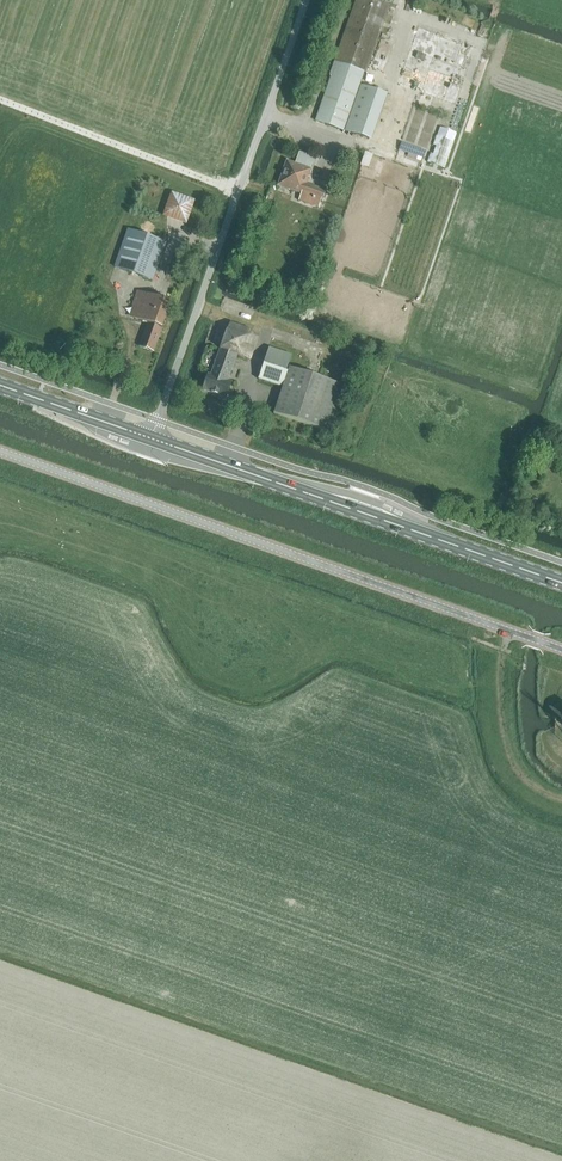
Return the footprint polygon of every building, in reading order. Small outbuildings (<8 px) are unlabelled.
[(316,121),(343,131),(360,86),(364,73),(366,74),(390,6),(373,0),(356,0),(330,76),(332,76),(316,121)] [(418,28),(398,85),(415,90),(444,101),(457,63),(464,44),(457,42),(418,28)] [(407,132),(430,141),(441,113),(418,104),(407,132)] [(428,153),(431,144),(406,135),(403,144),(428,153)] [(375,161),(379,147),(369,144),(365,159),(375,161)] [(287,161),(278,186),(301,194),(313,198),(312,199),(315,200),(316,199),(321,201),(322,202),(326,191),(325,191),(307,184),(309,179),(308,178),(311,170),(310,169),(313,160),(300,155),(296,164),(287,161)] [(176,184),(167,209),(190,218),(200,193),(176,184)] [(115,267),(153,281),(166,243),(128,230),(115,267)] [(147,324),(139,347),(154,353),(171,303),(138,291),(128,317),(147,324)] [(235,300),(236,293),(228,291),(226,298),(235,300)] [(211,375),(209,374),(203,390),(226,399),(232,383),(228,382),(237,355),(243,358),(251,361),(259,338),(253,336),(249,333),(251,330),(230,323),(228,327),(220,323),(211,346),(220,349),(211,375)] [(274,414),(331,433),(346,387),(303,373),(289,369),(294,356),(270,348),(259,381),(283,388),(274,414)]
